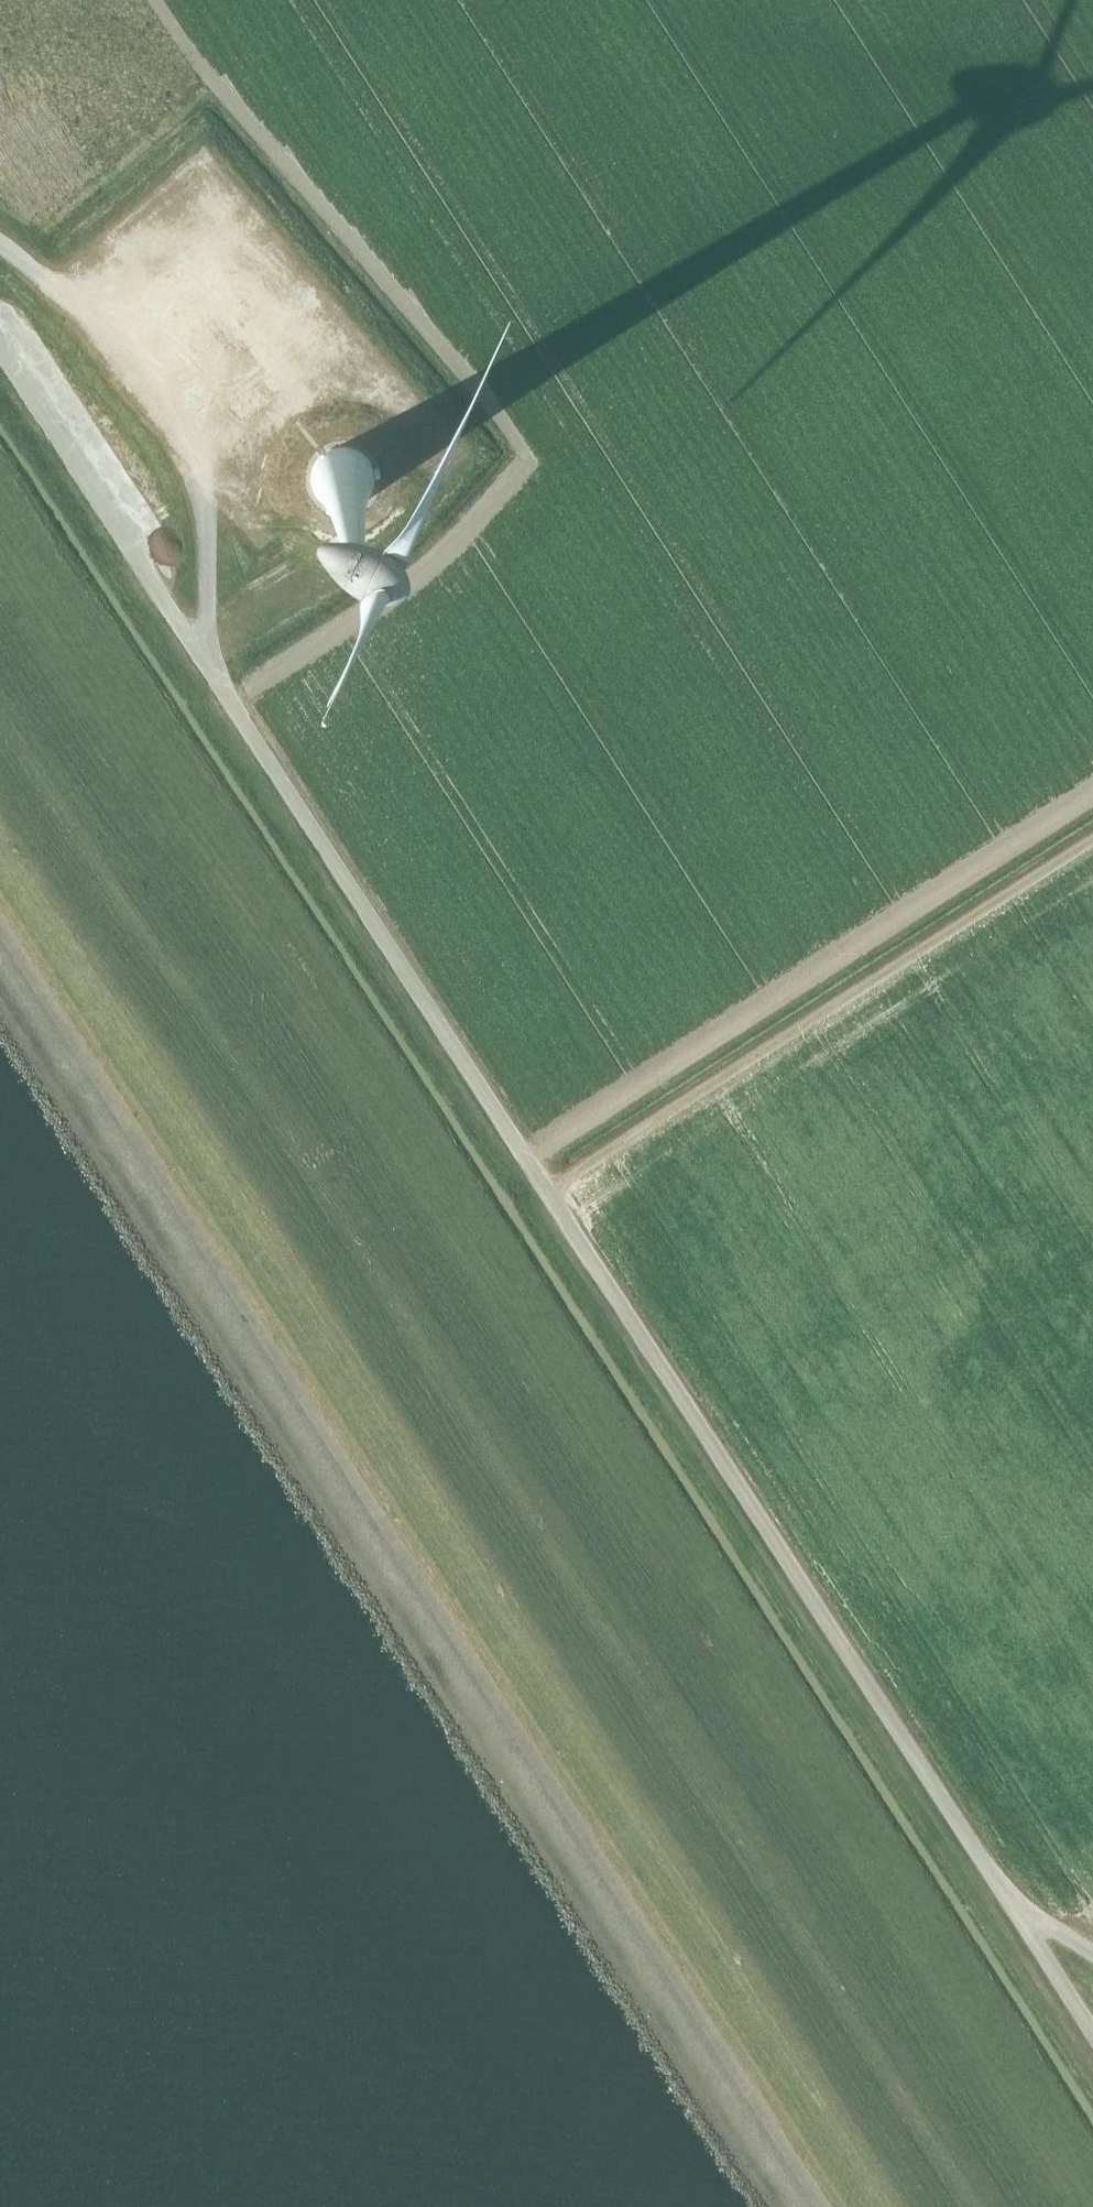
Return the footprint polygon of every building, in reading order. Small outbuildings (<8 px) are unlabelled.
[(310,464),(307,474),(307,485),(311,495),(317,504),(325,510),(334,514),(344,515),(354,513),(363,509),(370,502),(376,494),(379,484),(379,474),(377,465),(372,456),(364,449),(354,444),(344,442),(333,444),(323,448),(315,455),(310,464)]
